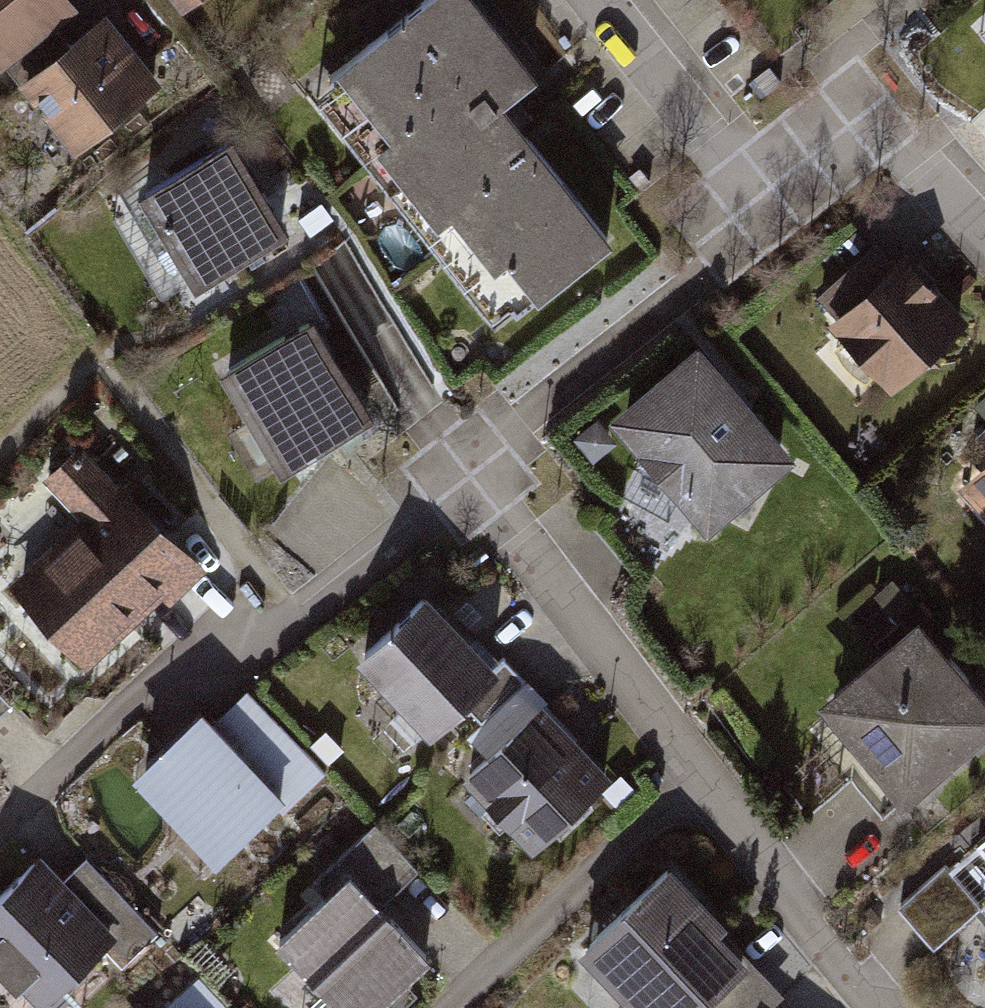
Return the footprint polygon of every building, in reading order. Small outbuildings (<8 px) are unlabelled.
[(66,0),(0,0),(0,76),(77,13),(66,0)] [(188,14),(207,0),(177,0),(188,14)] [(335,73),(387,140),(374,150),(432,223),(450,210),(528,309),(615,241),(507,104),(537,81),(473,0),(428,0),(335,73)] [(163,90),(107,18),(18,88),(75,159),(163,90)] [(238,142),(141,196),(195,291),(292,237),(238,142)] [(896,395),(981,318),(915,245),(900,258),(884,241),(824,296),(842,316),(831,325),(896,395)] [(316,321),(222,370),(277,474),(371,425),(316,321)] [(701,344),(611,419),(709,536),(799,461),(701,344)] [(83,518),(9,586),(90,673),(201,570),(87,446),(48,481),(83,518)] [(961,487),(984,513),(984,466),(961,487)] [(495,669),(428,597),(358,661),(428,737),(464,704),(484,726),(531,683),(507,657),(495,669)] [(917,621),(817,704),(905,810),(984,743),(984,701),(917,621)] [(205,709),(132,778),(216,865),(276,808),(288,820),(336,774),(252,686),(216,721),(205,709)] [(612,777),(545,704),(466,776),(533,849),(612,777)] [(373,824),(312,882),(325,896),(279,938),(344,1007),(374,1007),(431,955),(386,906),(420,874),(373,824)] [(0,890),(0,961),(38,1005),(106,945),(121,962),(159,928),(91,851),(68,871),(48,848),(0,890)] [(670,862),(582,953),(638,1007),(779,1007),(787,999),(734,947),(745,935),(670,862)] [(201,974),(164,1007),(232,1007),(201,974)]
